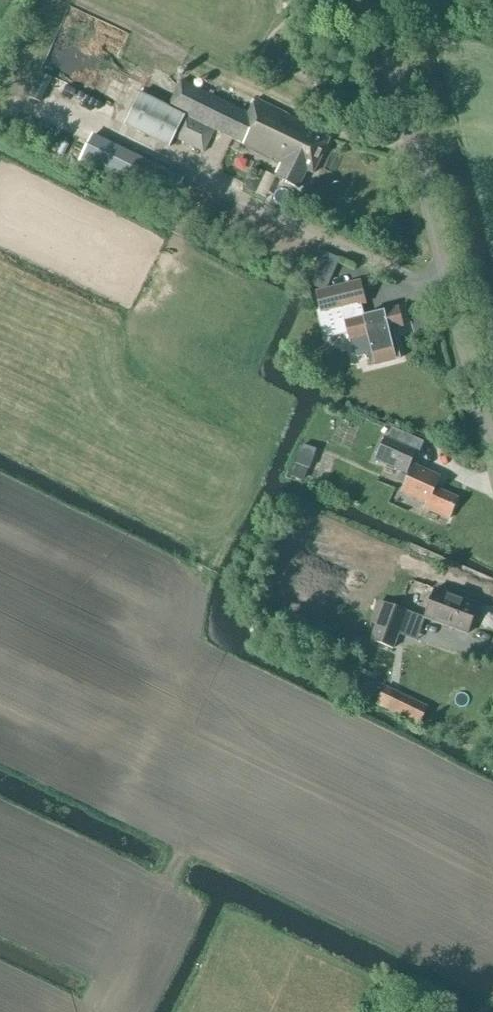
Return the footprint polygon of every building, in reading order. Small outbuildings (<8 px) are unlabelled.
[(181,80),(169,106),(153,98),(142,121),(204,152),(214,130),(282,162),(275,178),(299,189),(307,171),(313,173),(330,139),(311,130),(312,126),(256,99),(249,114),(181,80)] [(177,209),(188,188),(91,144),(80,167),(177,209)] [(306,280),(317,285),(324,271),(313,265),(306,280)] [(365,316),(362,305),(367,304),(361,280),(316,292),(320,311),(317,312),(322,332),(329,337),(349,332),(356,360),(369,357),(371,365),(375,364),(375,366),(397,361),(397,359),(401,358),(393,328),(403,326),(398,307),(365,316)] [(425,441),(393,428),(388,439),(385,438),(375,460),(410,475),(402,492),(427,503),(425,509),(449,519),(458,499),(435,489),(440,478),(414,466),(414,467),(410,465),(416,452),(419,453),(425,441)] [(310,469),(317,450),(303,445),(292,474),(304,479),(309,468),(310,469)] [(462,598),(435,589),(427,586),(423,597),(431,600),(425,618),(468,634),(479,604),(478,604),(468,595),(462,598)] [(393,648),(407,611),(384,603),(371,640),(393,648)] [(419,725),(428,707),(385,686),(377,704),(419,725)]
